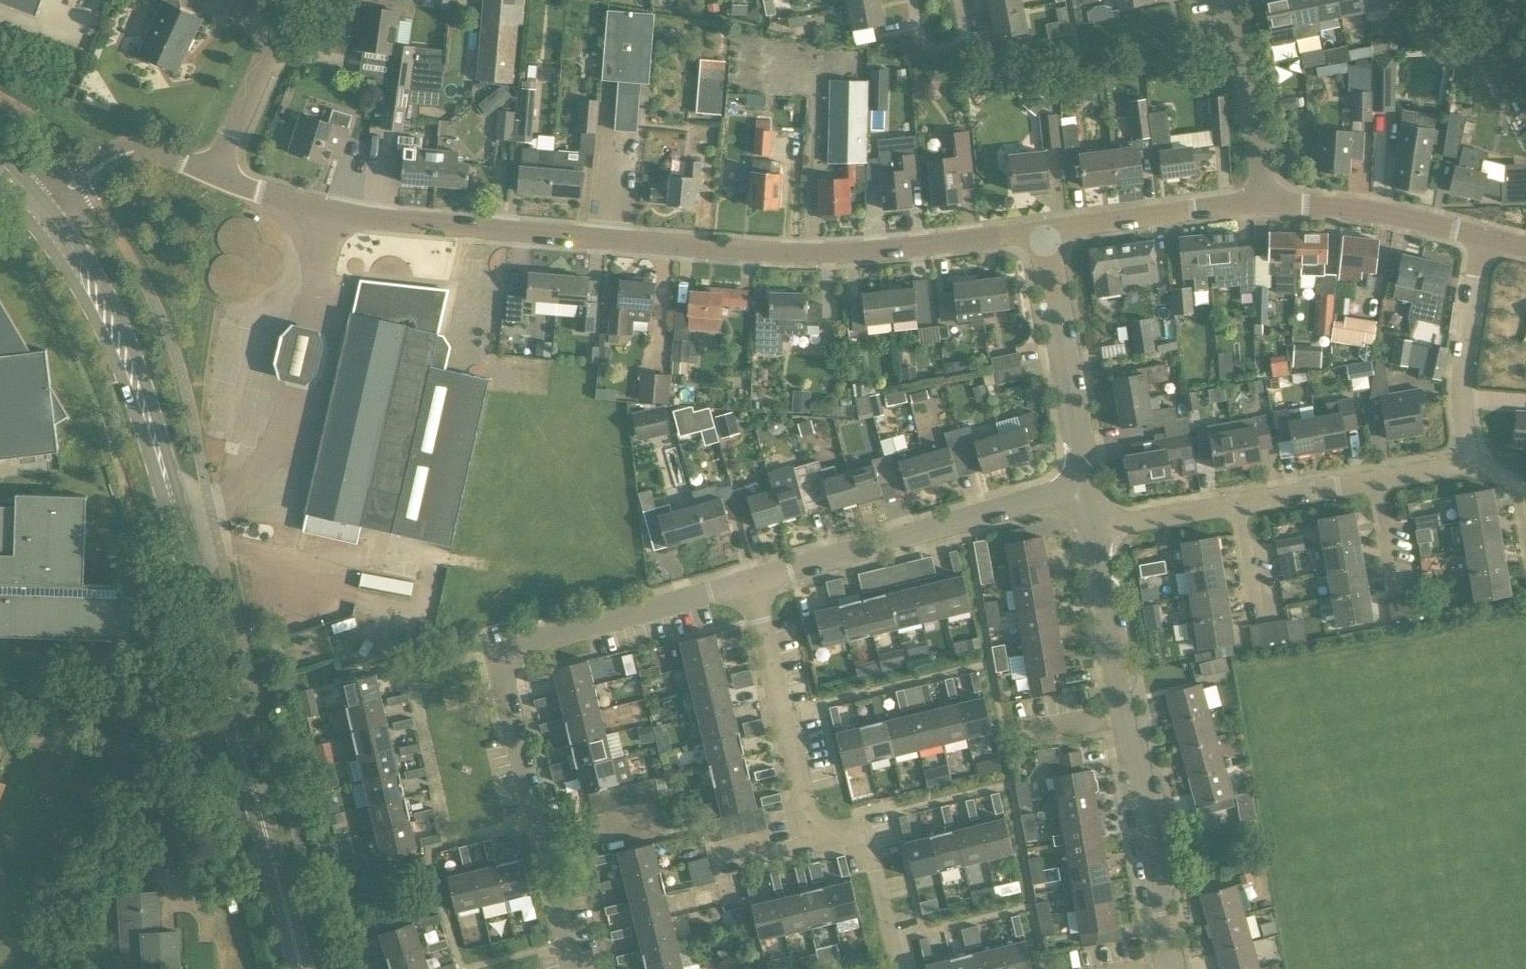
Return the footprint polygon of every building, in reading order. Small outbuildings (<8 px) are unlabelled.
[(42,0),(0,0),(0,2),(36,15),(42,0)] [(450,0),(435,0),(434,8),(449,9),(450,0)] [(766,15),(775,14),(773,0),(763,0),(766,15)] [(992,15),(1023,9),(1021,0),(989,0),(992,15)] [(1150,0),(1117,0),(1119,9),(1150,3),(1150,0)] [(1295,26),(1289,0),(1265,0),(1273,43),(1295,39),(1293,27),(1295,26)] [(1295,26),(1293,27),(1295,39),(1320,34),(1318,22),(1319,22),(1314,0),(1289,0),(1295,26)] [(1342,17),(1338,0),(1314,0),(1319,22),(1342,17)] [(1366,12),(1363,0),(1338,0),(1342,17),(1366,12)] [(1366,12),(1367,18),(1370,21),(1387,18),(1389,14),(1388,8),(1390,7),(1388,0),(1363,0),(1366,12)] [(852,32),(884,26),(879,2),(848,8),(852,32)] [(177,71),(201,19),(163,3),(139,54),(177,71)] [(1095,6),(1098,20),(1120,15),(1118,8),(1112,10),(1103,4),(1095,6)] [(1061,25),(1070,23),(1067,6),(1057,8),(1061,25)] [(447,50),(395,45),(400,12),(367,7),(366,11),(363,11),(361,12),(360,21),(362,23),(364,23),(360,48),(393,53),(381,130),(416,133),(419,105),(441,107),(447,50)] [(1023,9),(992,15),(996,39),(1027,33),(1023,9)] [(648,82),(653,14),(607,11),(602,79),(617,80),(614,130),(637,132),(641,81),(648,82)] [(788,19),(783,20),(780,21),(782,28),(789,27),(807,24),(805,15),(788,18),(788,19)] [(518,24),(482,21),(477,79),(512,82),(518,24)] [(1372,58),(1371,92),(1371,110),(1395,110),(1395,53),(1372,58)] [(721,114),(724,79),(725,61),(701,59),(697,112),(721,114)] [(828,162),(841,162),(856,163),(865,163),(867,163),(869,80),(829,79),(828,162)] [(513,141),(532,142),(535,88),(522,87),(520,119),(514,119),(513,141)] [(1371,121),(1371,110),(1371,92),(1352,92),(1351,120),(1371,121)] [(764,107),(766,95),(748,94),(747,106),(764,107)] [(1226,95),(1210,97),(1209,97),(1213,146),(1229,144),(1226,95)] [(576,130),(595,132),(599,100),(579,98),(576,130)] [(1130,101),(1134,139),(1136,138),(1150,137),(1145,99),(1130,101)] [(333,109),(328,123),(302,115),(290,151),(327,163),(329,157),(328,157),(331,150),(340,153),(348,129),(353,115),(333,109)] [(512,140),(515,111),(498,110),(496,138),(512,140)] [(1147,113),(1154,161),(1160,161),(1163,178),(1194,174),(1192,161),(1209,159),(1207,145),(1172,150),(1167,110),(1147,113)] [(1043,148),(1060,147),(1057,114),(1039,116),(1043,148)] [(1463,118),(1448,114),(1442,155),(1456,158),(1461,135),(1459,135),(1463,118)] [(449,120),(440,120),(439,133),(447,134),(449,120)] [(1062,125),(1065,151),(1079,150),(1076,124),(1062,125)] [(1425,191),(1434,129),(1401,125),(1393,187),(1425,191)] [(770,155),(772,130),(755,129),(754,154),(770,155)] [(1361,159),(1364,134),(1321,130),(1318,171),(1348,173),(1349,158),(1361,159)] [(934,204),(937,204),(938,207),(941,209),(955,208),(957,204),(957,202),(961,201),(958,173),(970,172),(965,132),(941,135),(943,159),(929,161),(934,204)] [(554,146),(555,134),(540,134),(540,145),(554,146)] [(402,182),(434,185),(437,151),(421,149),(422,137),(398,135),(397,148),(405,149),(402,182)] [(1115,183),(1115,185),(1142,182),(1136,138),(1134,139),(1110,142),(1111,151),(1115,183)] [(1482,192),(1501,196),(1501,203),(1502,202),(1502,200),(1525,199),(1525,175),(1524,175),(1523,170),(1500,170),(1500,177),(1481,172),(1485,153),(1463,147),(1458,168),(1454,167),(1449,192),(1480,200),(1482,192)] [(518,191),(551,194),(554,152),(539,151),(523,149),(522,166),(520,166),(518,191)] [(437,151),(434,185),(467,188),(469,165),(457,164),(458,153),(438,151),(437,151)] [(1115,183),(1111,151),(1080,155),(1084,187),(1115,183)] [(554,152),(551,194),(580,197),(582,172),(581,172),(583,154),(568,153),(568,158),(554,156),(554,152)] [(908,178),(920,177),(917,153),(892,156),(894,171),(879,172),(883,209),(910,206),(908,178)] [(1012,192),(1048,189),(1045,153),(1009,156),(1012,192)] [(779,173),(780,160),(754,159),(753,171),(751,171),(750,190),(753,190),(751,205),(778,207),(781,173),(779,173)] [(671,176),(670,191),(652,189),(651,204),(694,208),(695,193),(698,194),(701,163),(689,162),(688,178),(671,176)] [(837,214),(850,214),(850,186),(856,185),(856,182),(856,163),(841,162),(841,180),(821,179),(821,213),(822,213),(822,217),(824,219),(834,220),(837,217),(837,214)] [(865,182),(865,163),(856,163),(856,182),(865,182)] [(1235,233),(1207,235),(1209,263),(1214,262),(1217,287),(1240,285),(1241,291),(1254,291),(1253,245),(1236,246),(1235,233)] [(1205,263),(1209,263),(1207,235),(1180,238),(1183,278),(1193,277),(1195,290),(1208,288),(1205,263)] [(1295,264),(1299,264),(1299,235),(1271,235),(1270,276),(1295,276),(1295,264)] [(1299,235),(1299,264),(1304,264),(1303,277),(1326,277),(1326,273),(1327,236),(1299,235)] [(1372,284),(1374,272),(1377,241),(1344,237),(1340,279),(1361,281),(1361,286),(1363,288),(1366,289),(1368,289),(1371,287),(1372,284)] [(1115,246),(1121,280),(1141,277),(1141,281),(1157,279),(1151,241),(1115,246)] [(1123,293),(1121,280),(1115,246),(1091,250),(1098,297),(1123,293)] [(1414,304),(1423,262),(1403,258),(1397,286),(1398,286),(1395,300),(1414,304)] [(1450,268),(1423,262),(1414,304),(1411,319),(1437,325),(1443,295),(1444,296),(1450,268)] [(557,299),(559,276),(529,273),(527,298),(508,296),(506,320),(522,322),(523,314),(535,315),(536,298),(557,299)] [(1335,273),(1326,273),(1326,277),(1303,277),(1300,276),(1300,288),(1315,288),(1315,294),(1321,294),(1333,295),(1334,295),(1335,273)] [(577,300),(576,317),(575,330),(594,332),(596,303),(586,302),(588,278),(559,276),(557,299),(577,300)] [(979,280),(983,311),(1014,307),(1011,278),(1006,278),(1006,276),(979,280)] [(973,325),(982,324),(984,321),(983,311),(979,280),(955,282),(956,290),(943,292),(946,320),(957,319),(957,321),(970,320),(970,323),(973,325)] [(452,291),(447,290),(365,282),(358,314),(352,313),(303,529),(357,542),(361,525),(451,547),(492,381),(433,366),(452,291)] [(623,282),(622,289),(611,288),(606,333),(626,335),(627,320),(649,323),(651,309),(652,309),(655,285),(623,282)] [(1256,286),(1254,323),(1267,324),(1268,287),(1256,286)] [(929,293),(917,295),(916,287),(889,290),(893,322),(919,318),(919,323),(932,321),(929,293)] [(1174,314),(1193,313),(1191,287),(1172,289),(1174,314)] [(719,332),(720,304),(746,306),(746,291),(716,290),(716,293),(691,292),(691,302),(676,302),(672,361),(697,362),(698,339),(688,339),(689,330),(719,332)] [(868,325),(893,322),(889,290),(864,293),(865,301),(851,303),(855,331),(868,329),(868,325)] [(795,315),(807,316),(807,324),(823,324),(824,304),(808,303),(808,294),(771,293),(770,312),(757,312),(756,351),(781,351),(782,333),(794,334),(795,315)] [(1331,334),(1333,295),(1321,294),(1318,333),(1331,334)] [(58,452),(54,424),(67,417),(68,418),(69,418),(50,385),(46,350),(30,352),(0,300),(0,459),(58,452)] [(1364,342),(1373,344),(1376,320),(1345,315),(1344,322),(1334,320),(1332,341),(1363,345),(1364,342)] [(1133,342),(1152,339),(1149,320),(1130,323),(1133,342)] [(928,327),(929,342),(939,341),(938,326),(928,327)] [(1392,363),(1408,365),(1412,340),(1396,337),(1392,363)] [(1136,355),(1155,351),(1152,339),(1133,342),(1136,355)] [(1440,380),(1446,349),(1433,346),(1429,367),(1422,365),(1419,376),(1440,380)] [(1294,348),(1294,364),(1322,365),(1323,348),(1294,348)] [(857,396),(867,394),(861,350),(852,351),(857,396)] [(994,370),(1020,364),(1018,352),(992,357),(994,370)] [(1405,397),(1390,400),(1384,362),(1377,358),(1366,424),(1385,421),(1388,440),(1423,434),(1420,418),(1426,417),(1421,390),(1405,393),(1405,397)] [(1275,374),(1289,371),(1287,359),(1273,362),(1275,374)] [(1349,379),(1369,375),(1367,363),(1347,366),(1349,379)] [(994,370),(997,383),(997,384),(1023,379),(1020,364),(994,370)] [(1117,405),(1150,399),(1148,386),(1169,383),(1166,365),(1136,370),(1138,377),(1113,381),(1117,405)] [(1231,367),(1219,368),(1220,380),(1232,379),(1231,367)] [(641,370),(639,400),(668,403),(670,373),(641,370)] [(1279,389),(1277,377),(1266,379),(1268,391),(1279,389)] [(887,406),(907,401),(905,390),(884,395),(887,406)] [(1186,411),(1199,408),(1196,391),(1183,393),(1186,411)] [(1173,409),(1152,412),(1150,399),(1117,405),(1118,411),(1113,412),(1116,426),(1121,426),(1121,429),(1146,425),(1147,431),(1176,426),(1173,409)] [(1339,403),(1341,415),(1316,419),(1321,452),(1346,448),(1344,432),(1358,430),(1353,401),(1339,403)] [(692,405),(689,405),(674,409),(680,433),(696,429),(714,424),(709,406),(706,406),(693,409),(692,405)] [(662,408),(633,415),(637,430),(666,424),(662,408)] [(721,438),(740,432),(734,410),(714,416),(721,438)] [(999,434),(1007,464),(1033,457),(1028,440),(1040,437),(1033,411),(1020,415),(1023,427),(999,434)] [(1321,452),(1316,419),(1290,424),(1288,412),(1274,414),(1279,443),(1292,440),(1295,457),(1321,452)] [(1517,413),(1514,445),(1525,446),(1525,414),(1517,413)] [(1231,424),(1238,466),(1261,463),(1259,451),(1271,449),(1266,418),(1231,424)] [(968,463),(981,460),(984,471),(1007,464),(999,434),(977,440),(973,424),(958,428),(961,438),(968,463)] [(1201,462),(1214,459),(1216,470),(1238,466),(1231,424),(1196,430),(1201,462)] [(924,454),(933,484),(959,477),(956,466),(968,463),(961,438),(958,428),(946,432),(951,446),(924,454)] [(1154,441),(1156,453),(1126,458),(1131,484),(1171,478),(1167,459),(1195,455),(1191,435),(1154,441)] [(897,452),(884,456),(891,481),(905,477),(909,491),(933,484),(924,454),(911,458),(909,449),(897,452)] [(849,471),(858,501),(884,494),(881,484),(891,481),(884,456),(874,459),(875,463),(849,471)] [(849,471),(837,474),(835,465),(821,469),(818,460),(807,464),(810,474),(817,498),(830,494),(834,508),(858,501),(849,471)] [(775,488),(783,518),(808,511),(805,501),(817,498),(810,474),(807,464),(794,467),(793,464),(770,470),(775,488)] [(734,489),(741,515),(755,511),(759,525),(783,518),(775,488),(760,493),(757,483),(747,485),(734,489)] [(696,505),(705,536),(733,528),(730,519),(741,515),(734,489),(732,490),(731,485),(705,492),(707,502),(696,505)] [(1461,521),(1497,515),(1492,489),(1457,495),(1461,521)] [(128,641),(129,604),(135,602),(129,584),(128,585),(83,584),(86,496),(16,494),(16,506),(0,506),(0,637),(128,641)] [(696,505),(672,512),(669,503),(643,510),(655,551),(705,536),(696,505)] [(1324,546),(1359,539),(1355,513),(1319,520),(1324,546)] [(1417,529),(1443,525),(1441,513),(1415,517),(1417,529)] [(1466,546),(1501,540),(1497,515),(1461,521),(1466,546)] [(1047,563),(1043,536),(1027,539),(1025,527),(999,532),(1001,544),(1006,543),(1010,569),(1047,563)] [(1185,570),(1221,563),(1217,537),(1180,543),(1185,570)] [(1279,553),(1305,549),(1303,537),(1278,541),(1279,553)] [(1359,539),(1324,546),(1328,572),(1364,565),(1359,539)] [(1501,540),(1466,546),(1471,573),(1506,567),(1501,540)] [(1428,541),(1419,542),(1421,554),(1430,552),(1428,541)] [(955,572),(963,570),(958,551),(950,552),(955,572)] [(981,574),(994,572),(992,558),(979,561),(981,574)] [(913,582),(921,580),(916,560),(908,562),(913,582)] [(1140,578),(1166,573),(1164,561),(1138,565),(1140,578)] [(1014,592),(1051,585),(1047,563),(1010,569),(1014,592)] [(1221,563),(1185,570),(1190,595),(1226,589),(1221,563)] [(1364,565),(1328,572),(1332,598),(1368,592),(1364,565)] [(888,588),(896,586),(891,566),(883,568),(888,588)] [(1506,567),(1471,573),(1475,601),(1511,595),(1506,567)] [(888,588),(883,568),(876,570),(880,590),(888,588)] [(984,587),(996,584),(994,572),(981,574),(984,587)] [(404,589),(406,578),(363,573),(362,584),(404,589)] [(972,612),(964,574),(938,580),(947,618),(972,612)] [(834,580),(839,599),(847,597),(846,596),(842,578),(834,580)] [(839,599),(834,580),(827,581),(831,601),(839,599)] [(947,618),(938,580),(914,586),(922,623),(947,618)] [(1055,607),(1051,585),(1014,592),(1017,613),(1055,607)] [(922,623),(914,586),(889,592),(898,629),(922,623)] [(1226,589),(1190,595),(1194,622),(1230,615),(1226,589)] [(898,629),(889,592),(865,598),(873,634),(898,629)] [(1337,624),(1372,618),(1368,592),(1332,598),(1337,624)] [(839,599),(840,604),(848,640),(873,634),(865,598),(851,601),(850,595),(846,596),(847,597),(839,599)] [(1416,621),(1428,619),(1423,595),(1411,597),(1416,621)] [(1416,621),(1411,597),(1400,599),(1404,623),(1416,621)] [(1404,623),(1400,599),(1389,601),(1394,625),(1404,623)] [(987,618),(999,616),(997,600),(984,602),(987,618)] [(1141,606),(1143,615),(1157,612),(1156,603),(1141,606)] [(848,640),(840,604),(816,610),(824,645),(848,640)] [(1055,607),(1017,613),(1021,636),(1058,629),(1055,607)] [(824,645),(816,610),(815,610),(816,616),(804,619),(812,648),(824,645)] [(1199,648),(1235,641),(1230,615),(1194,622),(1184,623),(1187,638),(1191,637),(1193,648),(1198,647),(1199,648)] [(999,616),(987,618),(989,627),(1001,625),(999,616)] [(1279,646),(1291,644),(1286,619),(1274,621),(1279,646)] [(1274,621),(1262,623),(1267,648),(1279,646),(1274,621)] [(1267,648),(1262,623),(1250,626),(1254,650),(1267,648)] [(725,641),(745,637),(743,629),(723,633),(725,641)] [(1062,651),(1058,629),(1021,636),(1025,657),(1062,651)] [(688,668),(723,660),(717,635),(682,643),(688,668)] [(995,662),(1007,660),(1005,644),(992,647),(995,662)] [(1065,670),(1062,651),(1025,657),(1031,693),(1055,689),(1052,672),(1065,670)] [(876,659),(878,669),(906,664),(904,654),(876,659)] [(1200,662),(1203,675),(1226,669),(1222,656),(1200,662)] [(688,668),(693,693),(729,685),(723,660),(688,668)] [(1007,660),(995,662),(996,671),(1008,669),(1007,660)] [(554,670),(559,694),(594,686),(588,661),(554,670)] [(384,681),(403,677),(401,669),(382,673),(384,681)] [(530,683),(549,679),(547,671),(528,676),(530,683)] [(735,683),(754,679),(753,671),(733,676),(735,683)] [(977,693),(984,691),(979,671),(972,673),(977,693)] [(340,683),(346,708),(381,700),(376,675),(340,683)] [(951,699),(959,697),(954,677),(946,679),(951,699)] [(737,692),(756,687),(754,679),(735,683),(737,692)] [(926,705),(934,703),(929,683),(921,685),(926,705)] [(729,685),(693,693),(699,718),(734,710),(729,685)] [(559,694),(565,719),(600,711),(594,686),(559,694)] [(1174,724),(1210,714),(1202,686),(1167,695),(1174,724)] [(901,711),(909,709),(905,689),(897,691),(901,711)] [(389,707),(409,702),(407,694),(388,699),(389,707)] [(877,717),(885,715),(880,695),(872,697),(877,717)] [(535,709),(555,704),(553,696),(534,701),(535,709)] [(969,739),(994,733),(986,697),(961,703),(969,739)] [(346,708),(352,733),(387,725),(381,700),(346,708)] [(657,703),(649,705),(651,716),(659,714),(657,703)] [(969,739),(961,703),(936,709),(944,745),(969,739)] [(834,727),(842,725),(837,706),(829,707),(834,727)] [(944,745),(936,709),(911,715),(920,750),(944,745)] [(699,718),(705,742),(740,734),(734,710),(699,718)] [(565,719),(571,743),(606,735),(600,711),(565,719)] [(1182,752),(1217,742),(1210,714),(1174,724),(1182,752)] [(920,750),(911,715),(886,721),(895,757),(920,750)] [(395,731),(415,727),(413,719),(393,723),(395,731)] [(746,733),(766,728),(764,720),(744,725),(746,733)] [(541,733),(561,729),(559,721),(539,725),(541,733)] [(895,757),(886,721),(861,727),(869,763),(895,757)] [(640,743),(645,742),(653,741),(654,740),(651,724),(637,727),(640,743)] [(393,749),(387,725),(352,733),(357,757),(393,749)] [(652,727),(654,736),(663,735),(661,725),(652,727)] [(869,763),(861,727),(836,733),(844,769),(869,763)] [(766,728),(746,733),(748,741),(768,736),(766,728)] [(740,734),(705,742),(711,767),(746,759),(740,734)] [(571,743),(577,768),(612,760),(606,735),(571,743)] [(1189,780),(1225,770),(1217,742),(1182,752),(1189,780)] [(401,756),(420,751),(419,743),(399,748),(401,756)] [(357,757),(363,782),(398,774),(393,749),(357,757)] [(1096,796),(1095,792),(1098,789),(1097,779),(1093,778),(1092,772),(1085,774),(1080,749),(1056,753),(1060,778),(1055,779),(1056,789),(1045,790),(1048,804),(1096,796)] [(998,756),(986,759),(990,772),(1001,769),(998,756)] [(711,767),(716,792),(752,783),(746,759),(711,767)] [(612,760),(577,768),(583,793),(617,785),(612,760)] [(551,774),(570,769),(569,761),(549,766),(551,774)] [(672,773),(669,761),(662,763),(664,775),(672,773)] [(935,767),(939,783),(950,780),(946,764),(935,767)] [(424,767),(405,771),(406,779),(426,775),(424,767)] [(572,777),(570,769),(551,774),(553,782),(572,777)] [(758,782),(777,777),(776,769),(756,774),(758,782)] [(1196,808),(1232,799),(1225,770),(1189,780),(1196,808)] [(404,798),(398,774),(363,782),(369,806),(404,798)] [(666,788),(664,778),(656,780),(658,790),(666,788)] [(645,782),(649,802),(660,799),(655,780),(645,782)] [(1032,804),(1030,793),(1028,781),(1015,783),(1019,806),(1032,804)] [(638,805),(649,802),(645,782),(633,785),(638,805)] [(752,783),(716,792),(722,817),(757,809),(752,783)] [(627,807),(638,805),(633,785),(622,788),(627,807)] [(616,810),(627,807),(622,788),(611,790),(616,810)] [(600,793),(605,812),(616,810),(611,790),(600,793)] [(594,815),(605,812),(600,793),(589,795),(594,815)] [(995,815),(1003,813),(999,793),(991,795),(995,815)] [(764,807),(783,803),(781,795),(762,799),(764,807)] [(1062,823),(1099,817),(1096,796),(1048,804),(1049,810),(1060,808),(1062,823)] [(369,806),(374,831),(410,823),(404,798),(369,806)] [(970,820),(978,818),(973,798),(965,800),(970,820)] [(946,825),(953,823),(949,804),(941,806),(946,825)] [(416,821),(435,817),(434,809),(414,814),(416,821)] [(757,834),(768,832),(762,811),(752,813),(757,834)] [(1024,830),(1036,828),(1033,812),(1021,815),(1024,830)] [(740,816),(746,837),(757,834),(752,813),(740,816)] [(904,836),(911,834),(907,815),(899,817),(904,836)] [(734,839),(746,837),(740,816),(729,819),(734,839)] [(1066,845),(1103,839),(1099,817),(1062,823),(1064,833),(1053,835),(1054,845),(1065,843),(1066,845)] [(718,821),(723,842),(734,839),(729,819),(718,821)] [(988,860),(1013,854),(1005,819),(980,825),(988,860)] [(712,844),(723,842),(718,821),(707,824),(712,844)] [(415,848),(410,823),(374,831),(380,856),(415,848)] [(988,860),(980,825),(955,831),(963,866),(988,860)] [(1036,828),(1024,830),(1025,840),(1038,838),(1036,828)] [(963,866),(955,831),(930,836),(938,871),(963,866)] [(513,855),(521,853),(516,833),(508,835),(513,855)] [(422,847),(441,842),(439,834),(420,839),(422,847)] [(938,871),(930,836),(905,842),(913,877),(938,871)] [(1103,839),(1066,845),(1070,868),(1107,861),(1103,839)] [(487,861),(495,859),(490,840),(482,842),(487,861)] [(463,867),(471,865),(466,846),(458,848),(463,867)] [(624,879),(659,871),(653,846),(618,854),(624,879)] [(689,860),(695,884),(715,879),(709,855),(689,860)] [(594,868),(614,863),(612,856),(592,860),(594,868)] [(1031,874),(1044,872),(1041,857),(1028,859),(1031,874)] [(840,880),(848,878),(844,858),(836,860),(840,880)] [(505,900),(531,894),(522,859),(496,866),(505,900)] [(1074,891),(1111,884),(1107,861),(1070,868),(1073,886),(1062,888),(1064,898),(1074,896),(1074,891)] [(480,906),(505,900),(496,866),(472,872),(480,906)] [(800,889),(808,887),(803,868),(795,870),(800,889)] [(665,895),(659,871),(624,879),(630,903),(665,895)] [(455,912),(480,906),(472,872),(447,878),(455,912)] [(1044,872),(1031,874),(1033,884),(1045,882),(1044,872)] [(774,896),(782,894),(777,874),(769,876),(774,896)] [(750,901),(758,899),(753,880),(745,882),(750,901)] [(600,893),(620,889),(618,881),(598,886),(600,893)] [(833,924),(858,918),(850,884),(825,890),(833,924)] [(1077,912),(1114,906),(1111,884),(1074,891),(1074,896),(1077,912)] [(1207,926),(1244,915),(1235,886),(1199,897),(1207,926)] [(833,924),(825,890),(801,896),(809,930),(833,924)] [(671,919),(665,895),(630,903),(636,928),(671,919)] [(180,968),(178,934),(160,935),(157,896),(120,899),(124,961),(145,960),(145,968),(177,968),(180,968)] [(809,930),(801,896),(776,901),(785,936),(809,930)] [(937,897),(921,901),(924,912),(940,908),(937,897)] [(1035,903),(1038,920),(1051,918),(1048,900),(1035,903)] [(785,936),(776,901),(751,907),(760,942),(785,936)] [(606,918),(626,913),(624,905),(604,910),(606,918)] [(1097,932),(1118,928),(1114,906),(1077,912),(1082,942),(1098,940),(1097,932)] [(422,929),(441,922),(438,915),(419,921),(422,929)] [(1015,936),(1023,934),(1018,915),(1011,917),(1015,936)] [(1252,943),(1244,915),(1207,926),(1215,953),(1252,943)] [(1051,918),(1038,920),(1041,937),(1054,935),(1051,918)] [(677,944),(671,919),(636,928),(642,952),(677,944)] [(387,959),(421,947),(413,923),(379,934),(387,959)] [(537,931),(535,923),(528,924),(529,933),(537,931)] [(974,946),(982,945),(977,925),(969,927),(974,946)] [(974,946),(969,927),(961,929),(966,948),(974,946)] [(612,942),(631,937),(630,930),(610,934),(612,942)] [(924,959),(932,957),(928,937),(920,939),(924,959)] [(430,953),(449,947),(446,939),(427,946),(430,953)] [(1025,941),(1000,947),(1005,968),(1032,968),(1025,941)] [(840,958),(836,943),(815,948),(819,963),(840,958)] [(1252,943),(1215,953),(1220,968),(1259,968),(1252,943)] [(677,944),(642,952),(646,968),(680,968),(683,968),(677,944)] [(391,968),(428,968),(421,947),(387,959),(391,968)] [(1000,947),(975,953),(979,968),(1005,968),(1000,947)] [(975,953),(951,959),(954,968),(979,968),(975,953)] [(618,967),(637,962),(635,954),(616,959),(618,967)] [(951,959),(926,965),(927,968),(954,968),(951,959)]
